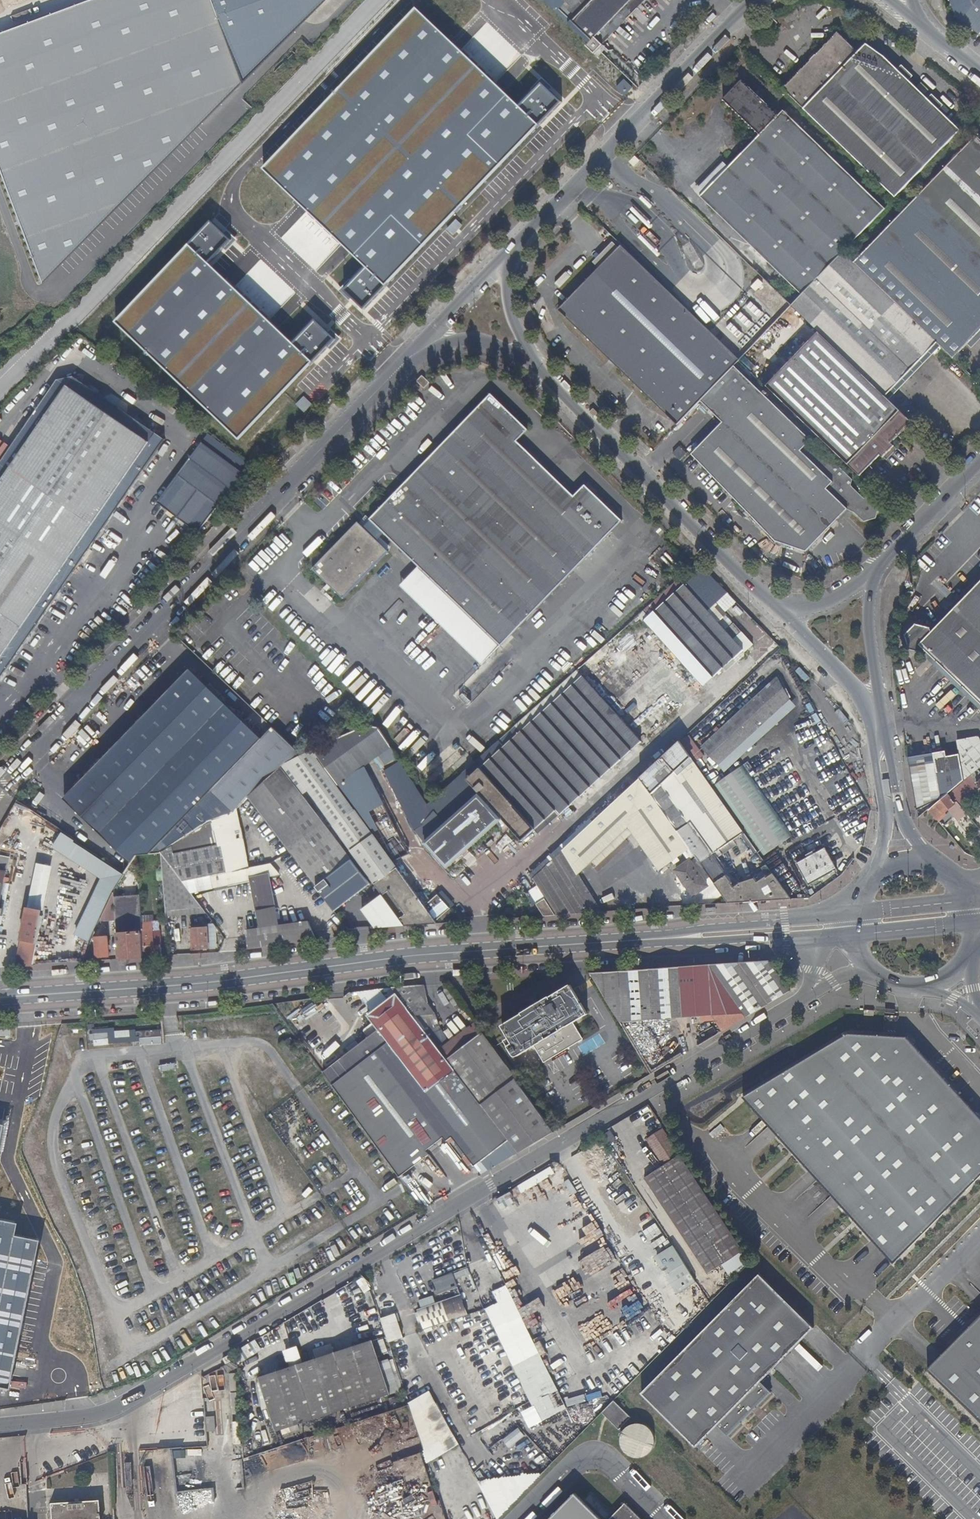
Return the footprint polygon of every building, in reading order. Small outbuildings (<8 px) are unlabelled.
[(327,0),(87,0),(0,32),(0,169),(41,283),(327,0)] [(597,45),(643,0),(550,0),(597,45)] [(958,19),(979,35),(979,0),(950,0),(958,19)] [(417,11),(264,170),(366,267),(342,292),(363,312),(563,106),(540,84),(518,107),(417,11)] [(776,24),(769,17),(764,22),(771,29),(776,24)] [(895,198),(961,129),(885,56),(865,44),(857,52),(837,32),(783,88),(895,198)] [(803,294),(843,252),(886,207),(783,110),(777,116),(740,81),(722,99),(758,135),(741,153),(699,197),(803,294)] [(906,208),(853,262),(936,342),(952,358),(979,328),(979,139),(977,136),(906,208)] [(233,241),(212,221),(117,321),(241,439),(312,364),(337,338),(316,319),(293,343),(211,264),(233,241)] [(558,310),(676,426),(701,400),(733,366),(739,360),(620,245),(558,310)] [(884,397),(936,342),(853,262),(843,252),(803,294),(791,306),(818,332),(884,397)] [(755,290),(762,283),(757,279),(750,286),(755,290)] [(890,444),(911,423),(884,397),(818,332),(766,386),(858,476),(878,456),(880,458),(892,447),(890,444)] [(733,366),(701,400),(722,421),(692,453),(776,540),(806,550),(848,509),(857,516),(864,524),(876,521),(880,507),(870,499),(865,500),(851,487),(852,481),(733,366)] [(68,384),(57,377),(0,460),(0,482),(68,384)] [(73,377),(68,384),(150,442),(156,434),(73,377)] [(28,618),(150,442),(68,384),(0,482),(0,658),(28,618)] [(418,569),(500,647),(620,522),(584,487),(573,498),(516,442),(526,432),(489,397),(369,521),(369,522),(362,530),(357,524),(312,571),(341,599),(386,553),(375,542),(382,534),(418,569)] [(208,433),(157,501),(198,531),(231,487),(237,492),(254,468),(208,433)] [(150,442),(28,618),(0,658),(0,675),(158,447),(150,442)] [(679,446),(672,453),(680,460),(687,453),(679,446)] [(709,611),(728,594),(699,564),(693,570),(698,575),(686,586),(684,584),(628,635),(623,630),(498,741),(504,747),(467,780),(481,796),(472,805),(472,804),(426,844),(446,868),(492,828),(498,822),(496,820),(499,817),(522,842),(555,812),(559,816),(744,650),(709,611)] [(482,666),(500,647),(418,569),(400,587),(482,666)] [(628,635),(684,584),(680,578),(623,630),(628,635)] [(930,636),(929,631),(915,628),(906,638),(911,650),(925,653),(926,652),(979,703),(979,584),(930,636)] [(136,855),(160,851),(172,843),(212,821),(234,808),(235,811),(247,797),(245,795),(257,786),(260,782),(280,768),(288,762),(302,755),(273,728),(262,739),(190,670),(64,799),(131,864),(136,855)] [(776,678),(699,749),(715,767),(789,700),(776,678)] [(337,783),(390,746),(377,726),(368,726),(356,729),(313,750),(337,783)] [(959,755),(963,780),(963,781),(969,776),(979,767),(979,739),(978,736),(956,741),(959,755)] [(690,758),(679,742),(640,779),(651,794),(662,784),(668,779),(675,772),(690,758)] [(945,751),(932,753),(939,799),(963,780),(959,755),(946,757),(945,751)] [(939,799),(932,753),(909,757),(918,817),(928,810),(939,801),(939,799)] [(741,829),(690,758),(675,772),(725,840),(741,829)] [(333,824),(353,810),(317,760),(297,774),(333,824)] [(247,797),(333,909),(369,884),(285,766),(257,786),(245,795),(247,797)] [(743,767),(714,788),(763,855),(792,834),(743,767)] [(727,903),(781,899),(770,883),(776,879),(759,855),(756,858),(769,875),(757,884),(755,879),(740,880),(732,886),(731,884),(733,882),(715,856),(719,854),(717,850),(719,848),(727,843),(725,840),(675,772),(668,779),(696,818),(689,823),(662,784),(651,794),(689,848),(727,903)] [(963,781),(949,792),(958,802),(978,786),(976,784),(975,782),(969,776),(963,781)] [(658,869),(689,848),(651,794),(640,779),(589,826),(563,851),(579,870),(627,826),(658,869)] [(668,779),(662,784),(689,823),(696,818),(668,779)] [(939,801),(928,810),(936,818),(947,809),(958,821),(967,814),(958,802),(949,792),(939,801)] [(231,815),(235,811),(234,808),(212,821),(212,824),(231,815)] [(357,858),(377,844),(353,810),(333,824),(357,858)] [(238,825),(235,811),(231,815),(212,824),(214,831),(238,825)] [(172,843),(160,851),(161,853),(188,837),(209,825),(212,824),(212,821),(172,843)] [(534,877),(560,853),(563,851),(589,826),(584,821),(529,871),(534,877)] [(214,831),(212,824),(209,825),(188,837),(161,853),(180,879),(211,874),(214,885),(233,881),(233,878),(244,876),(264,871),(275,869),(270,862),(249,867),(242,838),(241,838),(238,825),(214,831)] [(9,856),(14,831),(0,829),(0,830),(0,855),(9,856)] [(418,897),(380,842),(377,844),(357,858),(356,859),(382,895),(404,927),(438,924),(435,920),(418,897)] [(825,847),(797,863),(808,884),(837,869),(825,847)] [(161,853),(160,851),(165,912),(199,906),(180,879),(161,853)] [(555,916),(599,913),(560,853),(534,877),(532,879),(544,899),(555,916)] [(9,856),(0,855),(0,898),(9,856)] [(689,861),(675,871),(692,895),(706,885),(689,861)] [(41,911),(48,866),(32,863),(25,909),(41,911)] [(271,901),(264,871),(244,876),(251,905),(257,928),(278,925),(271,901)] [(781,899),(790,899),(789,898),(784,890),(776,879),(770,883),(781,899)] [(424,892),(418,897),(435,920),(450,908),(438,894),(431,900),(424,892)] [(113,897),(119,959),(143,957),(141,934),(138,894),(113,897)] [(404,927),(382,895),(361,910),(375,930),(404,927)] [(543,917),(555,916),(544,899),(536,905),(543,917)] [(199,906),(165,912),(165,916),(205,913),(199,906)] [(27,914),(16,966),(33,965),(42,916),(27,914)] [(247,948),(315,939),(306,921),(278,925),(257,928),(245,930),(247,948)] [(212,923),(191,925),(191,930),(192,949),(218,948),(216,929),(212,923)] [(149,933),(141,934),(143,957),(160,956),(159,945),(150,945),(149,933)] [(106,937),(95,938),(97,957),(107,956),(106,937)] [(315,940),(315,939),(247,948),(247,949),(315,940)] [(769,962),(590,974),(619,1024),(634,1049),(653,1047),(652,1034),(661,1033),(659,1020),(712,1016),(722,1031),(789,991),(769,962)] [(429,1007),(423,986),(414,987),(391,988),(396,996),(413,1018),(436,1016),(429,1007)] [(509,1039),(521,1057),(534,1048),(544,1064),(583,1041),(573,1024),(588,1015),(570,986),(549,999),(549,998),(538,1004),(537,1004),(532,1007),(531,1007),(532,1008),(521,1015),(502,1027),(509,1039)] [(440,1053),(413,1018),(396,996),(368,1017),(378,1031),(426,1094),(455,1072),(440,1053)] [(555,1135),(475,1026),(440,1053),(455,1072),(510,1145),(520,1158),(555,1135)] [(378,1031),(322,1074),(402,1181),(430,1160),(427,1156),(445,1143),(448,1147),(453,1142),(475,1172),(510,1145),(455,1072),(426,1094),(378,1031)] [(163,1036),(138,1038),(138,1044),(163,1042),(163,1036)] [(519,1057),(521,1057),(509,1039),(504,1042),(513,1057),(515,1058),(519,1057)] [(901,1267),(979,1183),(979,1116),(913,1044),(854,1039),(748,1102),(901,1267)] [(651,1049),(639,1056),(643,1064),(655,1057),(651,1049)] [(655,1057),(643,1064),(648,1072),(664,1062),(659,1054),(655,1057)] [(644,1136),(660,1127),(656,1121),(641,1130),(644,1136)] [(720,1263),(741,1249),(661,1127),(645,1137),(662,1163),(642,1175),(707,1272),(720,1263)] [(609,1128),(601,1132),(607,1142),(615,1136),(609,1128)] [(617,1144),(611,1148),(618,1160),(624,1156),(617,1144)] [(512,1191),(497,1198),(501,1206),(516,1199),(512,1191)] [(7,1390),(33,1240),(8,1236),(10,1224),(0,1222),(0,1388),(7,1390)] [(589,1352),(698,1279),(675,1244),(566,1316),(589,1352)] [(731,1280),(749,1262),(747,1258),(741,1249),(720,1263),(731,1280)] [(497,1251),(491,1254),(495,1260),(500,1258),(497,1251)] [(495,1260),(491,1254),(483,1257),(486,1264),(495,1260)] [(470,1265),(456,1270),(459,1279),(474,1274),(470,1265)] [(434,1300),(414,1307),(421,1327),(467,1312),(460,1292),(443,1297),(441,1290),(457,1285),(452,1270),(427,1278),(434,1300)] [(823,1334),(769,1281),(651,1401),(705,1454),(726,1433),(737,1443),(780,1399),(769,1388),(823,1334)] [(384,1294),(374,1297),(375,1300),(384,1325),(388,1339),(403,1334),(395,1311),(394,1311),(390,1301),(387,1302),(384,1294)] [(384,1325),(375,1300),(367,1303),(373,1323),(370,1324),(372,1329),(384,1325)] [(936,1376),(979,1418),(979,1331),(936,1376)] [(372,1338),(259,1374),(275,1427),(389,1392),(372,1338)] [(235,1350),(232,1344),(222,1349),(225,1355),(235,1350)] [(237,1364),(237,1355),(226,1361),(226,1369),(237,1364)] [(612,1401),(600,1412),(620,1433),(611,1441),(633,1464),(656,1441),(634,1418),(631,1420),(612,1401)] [(204,1409),(206,1432),(213,1431),(211,1408),(204,1409)] [(548,1518),(600,1518),(574,1493),(548,1518)] [(589,1495),(584,1500),(604,1518),(608,1514),(589,1495)] [(97,1496),(48,1499),(49,1518),(98,1518),(97,1496)] [(624,1503),(608,1518),(640,1518),(624,1503)]
